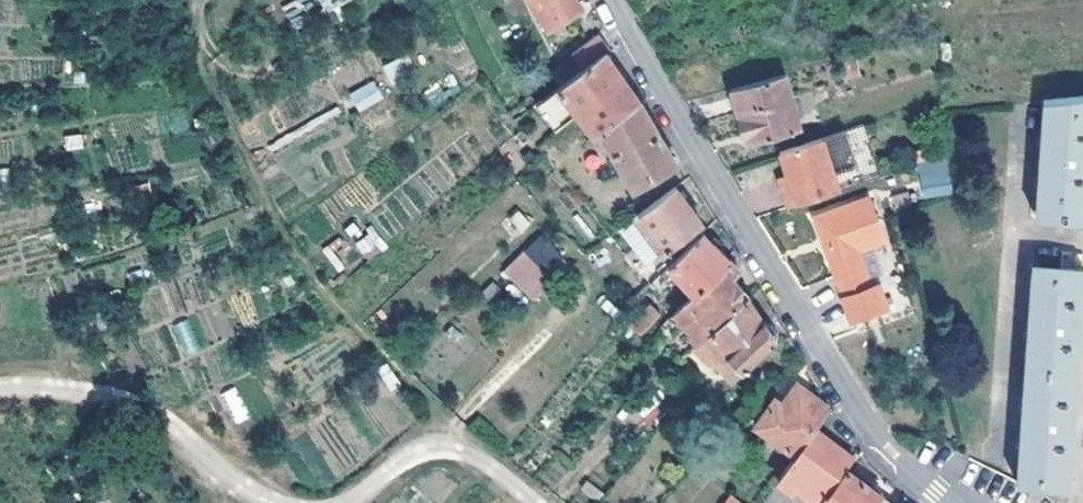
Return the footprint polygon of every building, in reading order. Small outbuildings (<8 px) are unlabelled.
[(316,20),(307,0),(294,0),(282,5),(293,30),(316,20)] [(547,31),(576,9),(569,0),(527,0),(547,31)] [(566,51),(578,68),(600,53),(605,50),(593,33),(566,51)] [(578,68),(552,87),(585,133),(593,128),(628,185),(671,162),(654,133),(636,103),(623,85),(600,53),(578,68)] [(850,54),(838,58),(836,61),(843,77),(855,74),(850,54)] [(779,75),(725,90),(743,143),(794,128),(779,75)] [(358,113),(383,98),(372,79),(347,94),(358,113)] [(1082,221),(1082,98),(1043,103),(1035,217),(1082,221)] [(836,134),(775,153),(782,175),(786,186),(777,189),(784,209),(834,192),(836,191),(829,175),(853,167),(841,132),(836,134)] [(922,198),(952,195),(948,159),(917,163),(922,198)] [(774,178),(777,189),(786,186),(782,175),(774,178)] [(670,185),(627,218),(631,224),(636,221),(658,250),(695,222),(682,202),(670,185)] [(865,199),(810,218),(836,297),(866,288),(854,253),(880,244),(865,199)] [(517,208),(501,225),(515,238),(531,222),(517,208)] [(354,240),(364,260),(385,249),(375,230),(354,240)] [(667,271),(689,293),(724,260),(711,245),(697,231),(663,266),(667,271)] [(536,234),(520,249),(541,268),(556,253),(536,234)] [(694,342),(737,303),(743,296),(725,278),(733,270),(724,260),(689,293),(679,305),(684,310),(677,317),(691,332),(687,335),(694,342)] [(667,271),(663,266),(649,279),(654,284),(667,271)] [(1014,483),(1064,486),(1076,312),(1079,272),(1031,270),(1014,483)] [(654,284),(649,279),(628,301),(638,312),(628,324),(636,331),(655,311),(646,302),(659,288),(654,284)] [(725,380),(769,341),(767,339),(769,333),(762,323),(757,322),(745,304),(737,303),(694,342),(689,347),(703,361),(705,358),(725,380)] [(182,356),(200,348),(187,318),(170,326),(182,356)] [(665,318),(658,326),(667,335),(674,327),(665,318)] [(811,429),(825,409),(818,404),(808,396),(791,384),(770,411),(762,407),(750,425),(792,456),(811,429)] [(237,386),(221,392),(233,425),(249,419),(237,386)] [(840,468),(848,456),(834,445),(811,429),(792,456),(773,482),(790,492),(793,488),(814,502),(815,502),(840,468)] [(840,468),(815,502),(884,502),(868,490),(840,468)] [(723,502),(741,502),(729,495),(723,502)]
